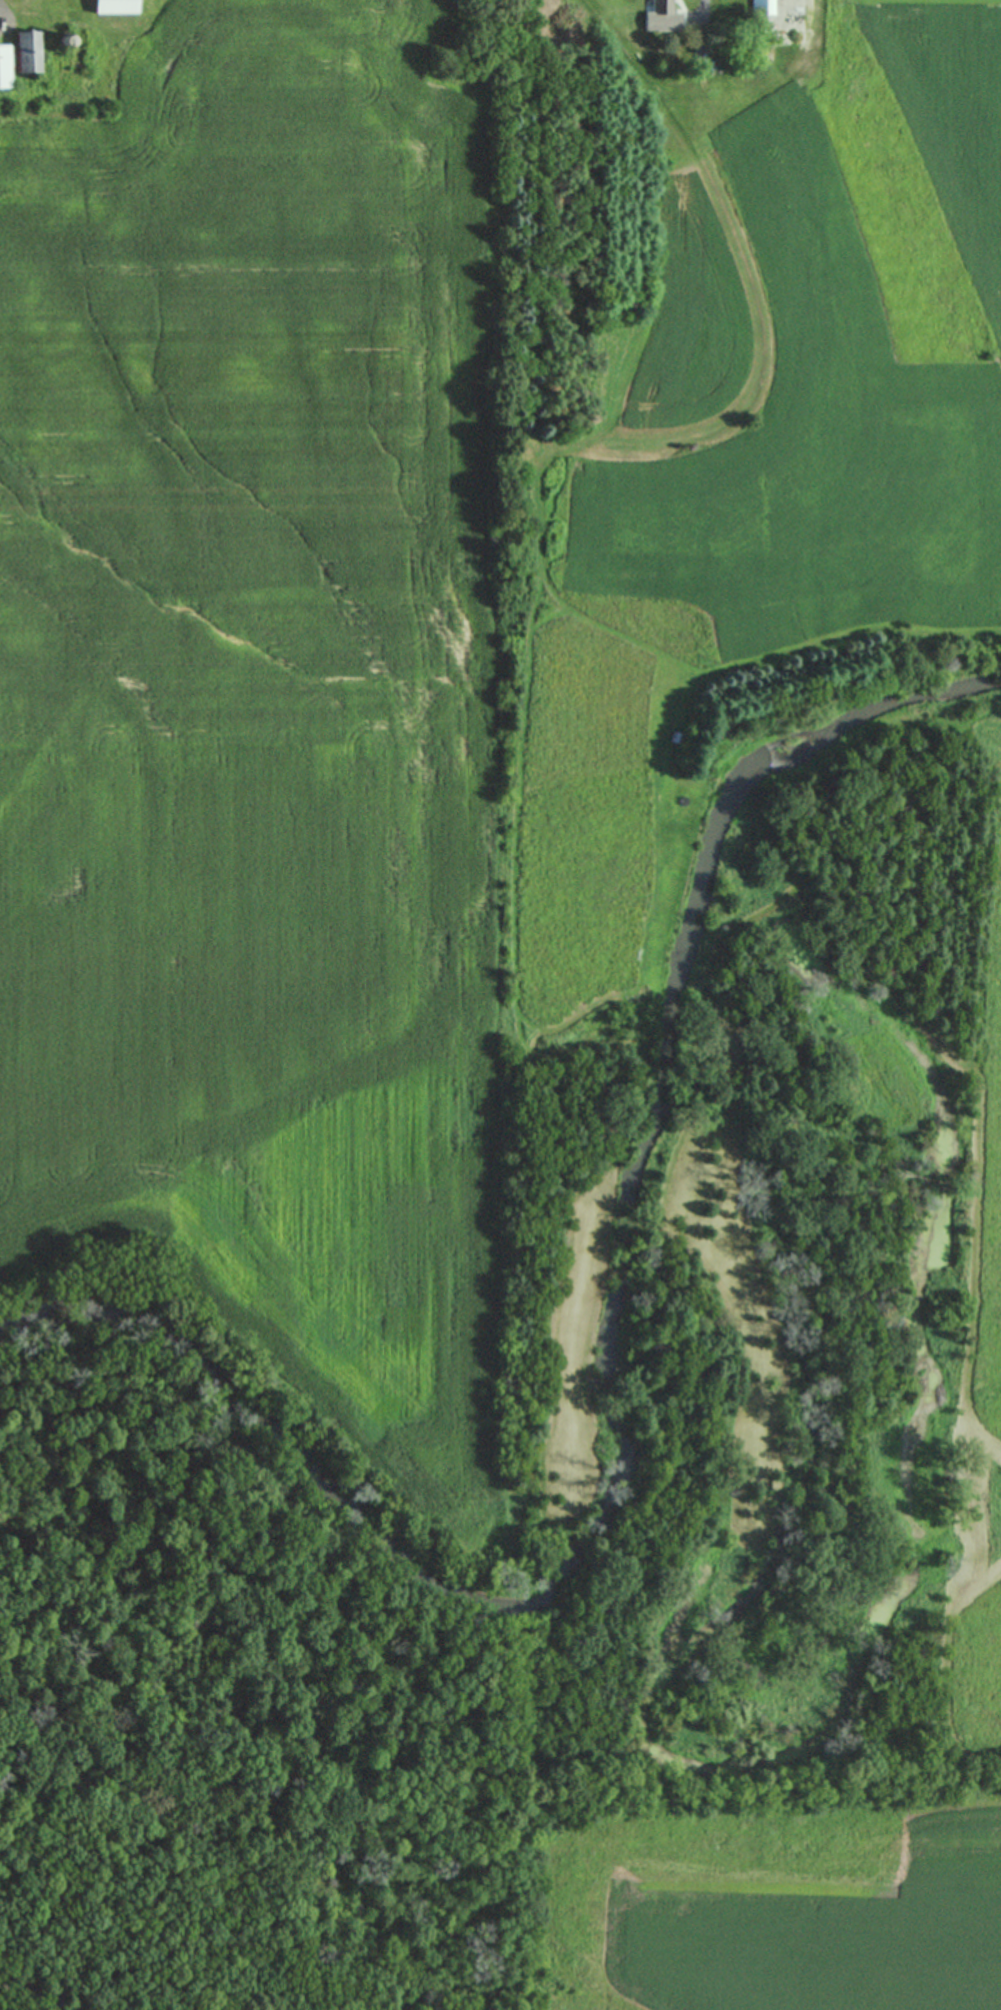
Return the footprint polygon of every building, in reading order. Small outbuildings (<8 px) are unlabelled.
[(143,0),(96,0),(96,12),(143,12),(143,0)] [(678,13),(678,0),(654,0),(654,13),(678,13)] [(779,14),(779,0),(753,0),(753,14),(779,14)] [(46,30),(22,30),(22,71),(46,71),(46,30)] [(16,87),(14,43),(0,43),(0,88),(16,87)]
